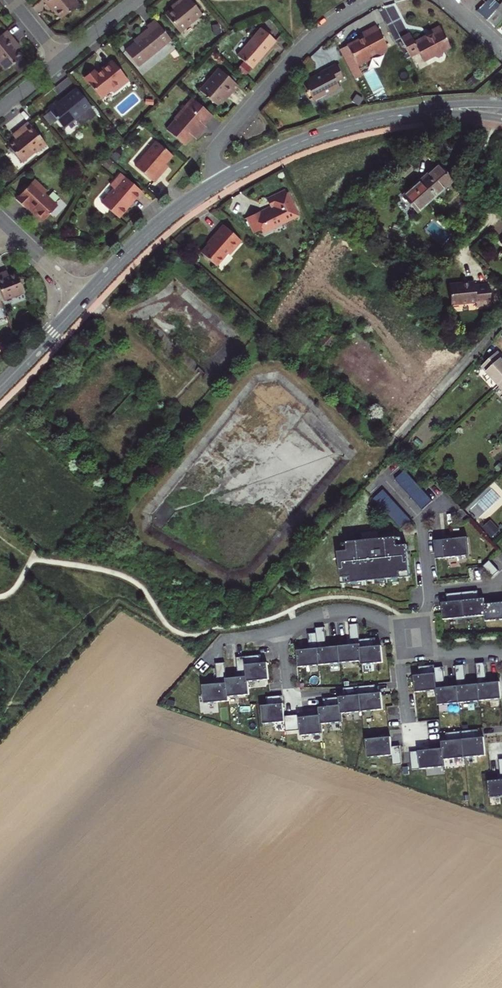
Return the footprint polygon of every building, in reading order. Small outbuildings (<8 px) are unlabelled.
[(70,0),(40,0),(39,1),(48,13),(51,11),(58,20),(75,6),(70,0)] [(178,37),(200,19),(185,0),(184,0),(170,12),(171,13),(163,19),(178,37)] [(488,0),(485,0),(483,1),(475,10),(482,17),(485,20),(496,8),(488,0)] [(501,3),(496,8),(485,20),(488,22),(494,27),(501,19),(501,4),(501,3)] [(137,71),(171,45),(153,23),(145,28),(148,31),(137,40),(138,42),(123,54),(137,71)] [(347,47),(357,67),(370,60),(369,58),(377,54),(377,55),(381,56),(386,54),(387,50),(386,49),(388,48),(376,25),(362,33),(363,35),(364,38),(359,41),(347,47)] [(410,33),(401,38),(410,56),(419,52),(423,61),(433,56),(437,58),(442,55),(442,51),(450,47),(440,27),(430,32),(431,34),(429,35),(426,37),(426,36),(414,42),(410,33)] [(273,43),(260,31),(235,59),(249,71),(261,58),(273,43)] [(3,33),(0,36),(0,70),(2,72),(18,59),(13,52),(9,47),(12,44),(3,33)] [(347,47),(340,50),(354,80),(362,76),(357,67),(347,47)] [(92,72),(83,80),(99,99),(110,90),(113,94),(128,82),(112,62),(96,76),(92,72)] [(309,99),(313,101),(326,94),(327,95),(337,90),(336,89),(339,88),(336,82),(336,80),(342,77),(336,64),(320,72),(321,75),(317,77),(314,78),(313,77),(302,83),(307,91),(305,92),(309,99)] [(222,103),(220,102),(224,97),(233,86),(214,69),(196,90),(217,109),(222,103)] [(473,75),(466,82),(471,87),(478,80),(473,75)] [(90,109),(92,107),(78,91),(56,110),(53,106),(44,114),(61,133),(76,121),(81,128),(95,116),(90,109)] [(356,95),(352,102),(359,107),(363,99),(356,95)] [(166,132),(182,147),(188,140),(192,135),(196,138),(203,131),(201,129),(211,118),(191,101),(173,122),(174,123),(166,132)] [(30,157),(32,159),(43,149),(25,128),(14,138),(17,142),(8,149),(21,164),(30,157)] [(196,138),(192,135),(188,140),(192,144),(194,141),(196,138)] [(138,171),(157,188),(162,181),(160,178),(168,169),(175,161),(159,147),(138,171)] [(111,165),(106,160),(100,167),(106,171),(111,165)] [(437,196),(454,180),(440,164),(434,169),(441,177),(439,178),(441,180),(439,182),(440,183),(433,191),(437,196)] [(168,169),(160,178),(162,181),(167,175),(171,171),(168,169)] [(427,177),(431,182),(435,178),(437,180),(439,178),(441,177),(434,169),(427,177)] [(113,188),(100,202),(117,217),(127,207),(141,191),(120,173),(110,185),(113,188)] [(435,178),(431,182),(427,177),(405,198),(420,213),(437,196),(433,191),(440,183),(439,182),(441,180),(439,178),(437,180),(435,178)] [(43,193),(31,182),(12,201),(22,211),(26,207),(31,212),(30,214),(39,222),(52,209),(39,197),(43,193)] [(265,198),(269,206),(245,217),(253,234),(259,231),(261,235),(300,217),(287,188),(269,197),(265,198)] [(219,235),(221,237),(211,247),(204,255),(218,267),(230,254),(233,256),(245,243),(227,226),(219,235)] [(211,247),(221,237),(219,235),(214,239),(209,245),(211,247)] [(2,304),(20,297),(13,279),(6,281),(5,278),(0,280),(0,300),(2,304)] [(489,306),(486,280),(448,284),(452,312),(475,310),(474,308),(489,306)] [(467,378),(487,396),(500,381),(489,372),(491,370),(482,362),(467,378)] [(500,381),(487,396),(501,410),(501,383),(500,381)] [(433,501),(405,470),(395,480),(423,510),(433,501)] [(401,530),(411,520),(384,490),(373,499),(401,530)] [(500,532),(490,522),(482,529),(491,539),(500,532)] [(338,552),(341,584),(352,583),(364,582),(375,581),(400,578),(410,577),(407,545),(403,545),(398,546),(397,538),(397,537),(381,539),(376,539),(375,531),(361,532),(362,541),(347,542),(347,543),(348,551),(343,551),(338,552)] [(435,541),(437,559),(471,555),(469,537),(435,541)] [(491,561),(485,567),(494,577),(501,571),(491,561)] [(464,592),(467,618),(488,616),(486,605),(486,599),(481,599),(480,591),(464,592)] [(443,603),(445,621),(467,618),(464,592),(446,594),(447,603),(443,603)] [(486,605),(488,616),(488,622),(501,620),(501,603),(486,605)] [(298,652),(299,669),(362,663),(363,666),(384,664),(383,647),(377,648),(377,639),(361,641),(359,625),(350,626),(352,642),(355,642),(355,646),(324,649),(324,645),(327,645),(326,629),(317,629),(317,634),(309,635),(311,651),(298,652)] [(202,686),(204,704),(229,701),(229,697),(249,694),(248,681),(269,679),(267,663),(261,663),(261,655),(236,657),(238,673),(241,673),(242,677),(226,679),(224,663),(215,664),(217,680),(220,679),(221,684),(202,686)] [(440,706),(501,699),(501,686),(501,682),(486,684),(485,680),(488,679),(487,663),(478,664),(480,685),(465,686),(465,682),(468,682),(466,666),(457,667),(459,687),(444,689),(444,684),(447,684),(445,668),(437,669),(436,666),(420,668),(421,676),(415,677),(417,694),(439,692),(440,706)] [(344,690),(345,698),(324,701),(325,709),(320,710),(321,718),(300,720),(300,717),(285,718),(283,697),(267,699),(268,707),(262,708),(264,726),(286,724),(287,734),(301,732),(302,738),(324,736),(323,726),(343,724),(343,716),(384,711),(382,694),(377,695),(376,687),(344,690)] [(413,754),(416,772),(448,769),(448,761),(489,757),(487,739),(482,739),(481,731),(449,735),(450,743),(444,743),(445,750),(413,754)] [(366,738),(368,756),(392,753),(393,763),(402,762),(400,743),(391,744),(390,735),(366,738)] [(494,762),(495,778),(499,778),(499,782),(483,784),(485,801),(501,799),(501,761),(494,762)]
